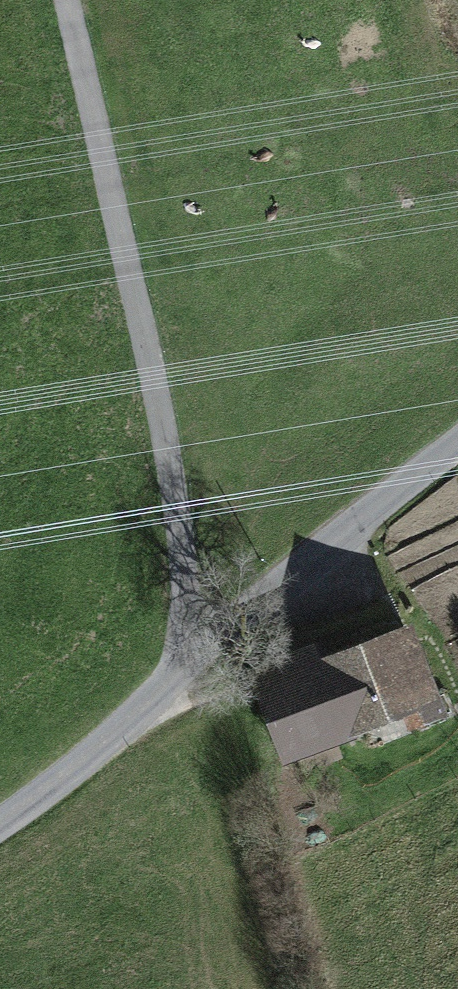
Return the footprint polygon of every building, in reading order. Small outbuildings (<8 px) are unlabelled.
[(315,637),(247,663),(285,761),(403,716),(408,729),(448,714),(412,619),(321,653),(315,637)]
